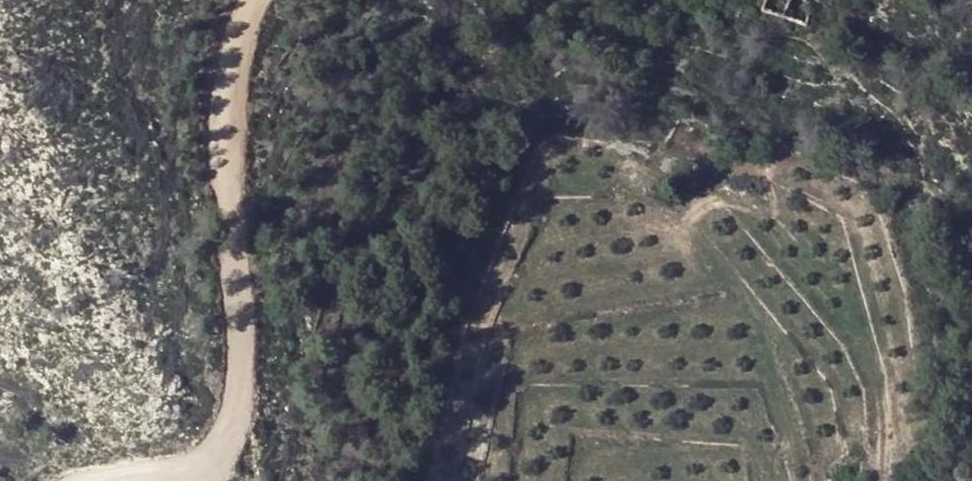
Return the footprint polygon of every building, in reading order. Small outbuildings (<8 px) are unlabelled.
[(766,13),(787,22),(796,0),(770,0),(766,13)]
